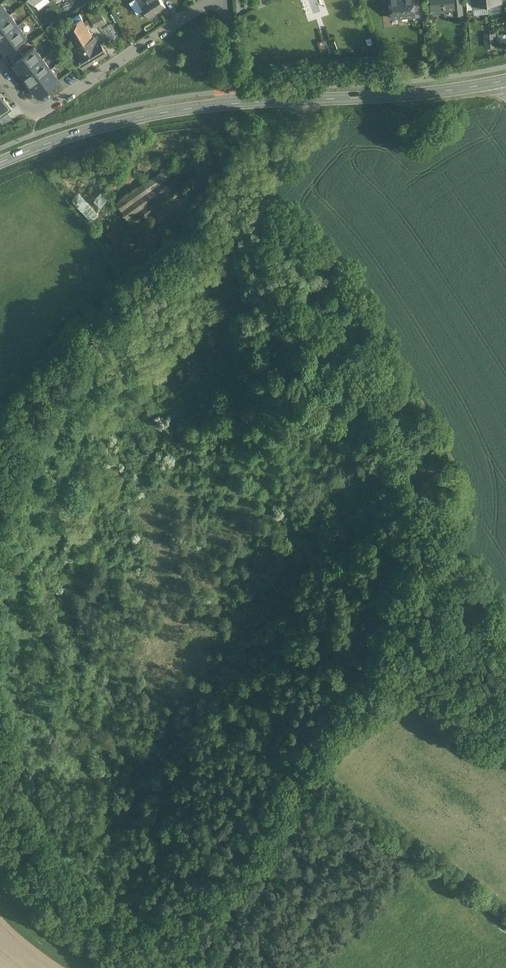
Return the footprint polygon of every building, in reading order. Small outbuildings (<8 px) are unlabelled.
[(0,1),(0,48),(4,54),(8,51),(12,56),(20,50),(17,45),(28,37),(2,0),(0,1)] [(149,18),(165,7),(160,0),(137,0),(149,18)] [(390,5),(389,6),(389,10),(391,11),(391,18),(414,16),(413,2),(413,0),(390,0),(390,5)] [(432,10),(443,9),(445,10),(454,9),(453,0),(431,0),(432,10)] [(454,9),(455,9),(456,15),(462,15),(461,0),(453,0),(454,9)] [(473,10),(501,7),(501,3),(501,0),(473,0),(473,10)] [(96,8),(85,13),(93,28),(104,22),(96,8)] [(80,15),(70,21),(72,25),(82,19),(80,15)] [(72,25),(64,29),(75,48),(93,38),(82,19),(72,25)] [(109,24),(101,29),(109,41),(117,36),(109,24)] [(495,37),(485,37),(486,47),(496,47),(495,37)] [(93,38),(75,48),(79,54),(75,56),(82,68),(107,54),(100,41),(97,43),(94,38),(93,38)] [(23,54),(20,50),(12,56),(15,61),(11,63),(35,97),(58,82),(33,47),(23,54)] [(8,108),(0,96),(0,114),(8,108)] [(165,170),(115,203),(131,227),(181,194),(165,170)]
